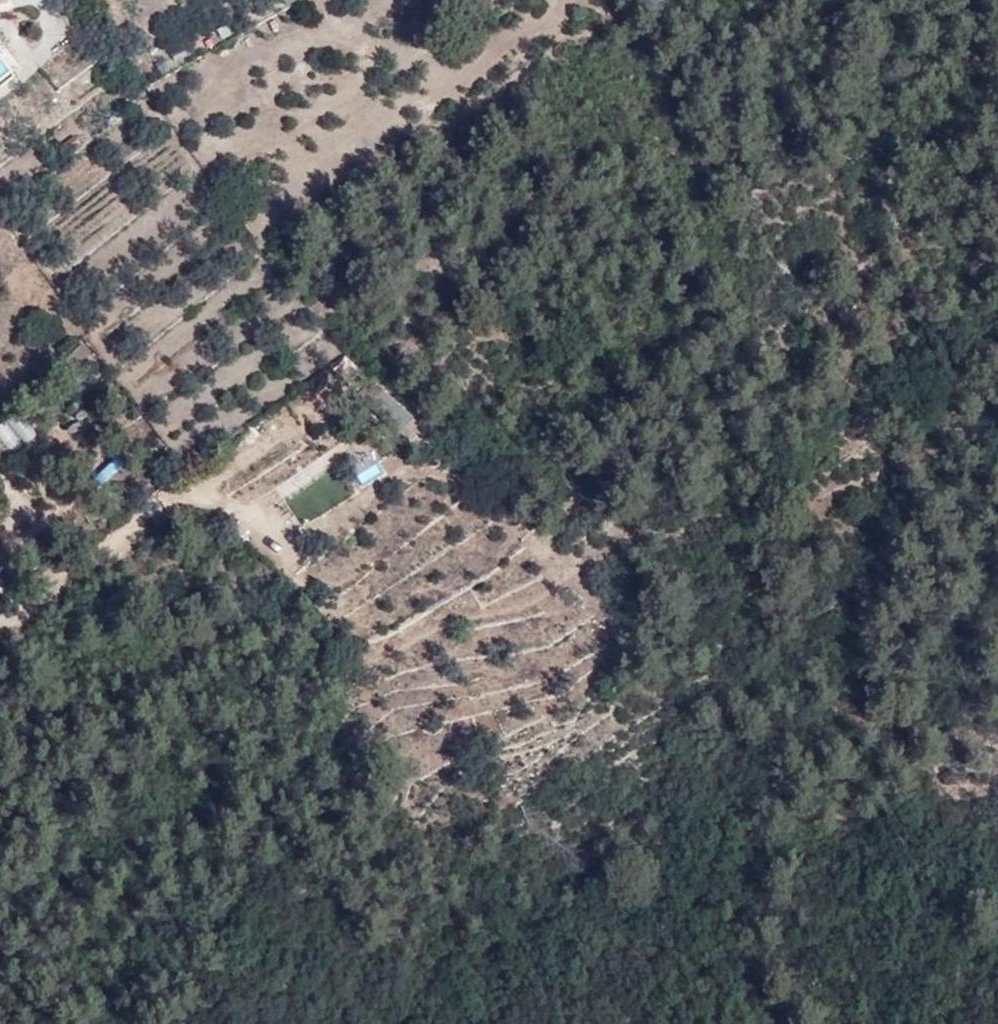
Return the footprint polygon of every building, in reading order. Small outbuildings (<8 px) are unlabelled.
[(354,475),(360,485),(381,473),(375,462),(354,475)]
